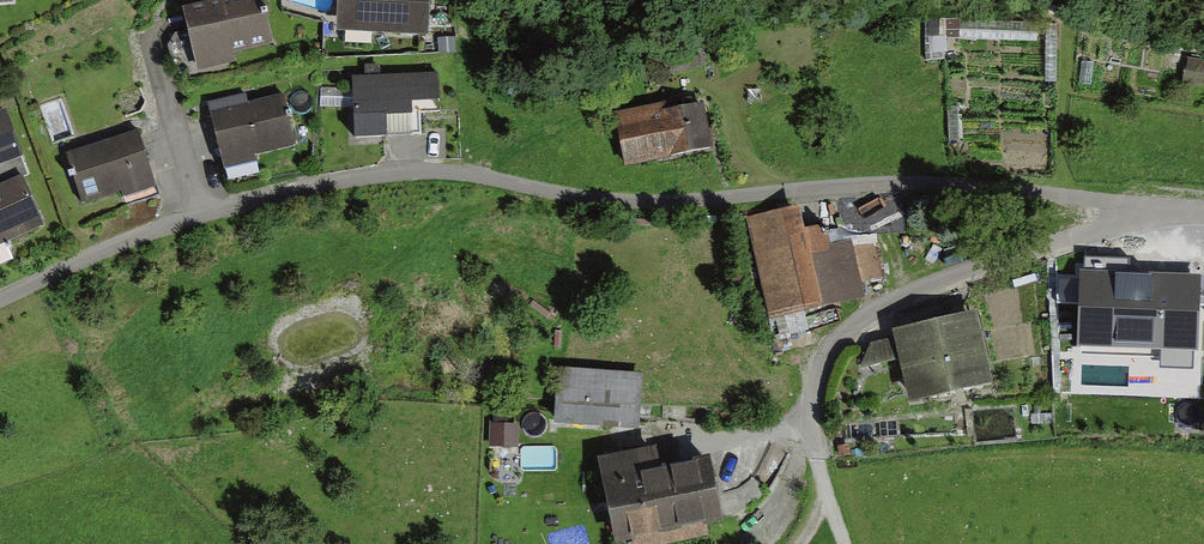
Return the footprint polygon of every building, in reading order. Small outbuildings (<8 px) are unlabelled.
[(262,0),(237,0),(182,13),(197,74),(236,64),(234,57),(274,47),(262,0)] [(336,39),(428,42),(430,0),(337,0),(336,39)] [(355,141),(421,138),(420,115),(440,114),(438,75),(352,79),(355,141)] [(254,158),(295,147),(282,97),(248,106),(245,96),(206,106),(224,172),(255,163),(254,158)] [(624,171),(712,152),(702,105),(670,112),(669,104),(613,116),(624,171)] [(0,113),(0,190),(22,181),(29,178),(22,159),(23,158),(5,111),(0,113)] [(138,132),(66,155),(82,206),(121,194),(122,199),(156,189),(138,132)] [(44,230),(22,181),(0,190),(0,250),(44,230)] [(786,213),(749,217),(759,316),(852,307),(850,287),(876,285),(872,248),(819,253),(817,235),(789,237),(786,213)] [(1080,270),(1078,349),(1200,352),(1202,274),(1080,270)] [(891,335),(909,410),(993,390),(975,315),(891,335)] [(554,429),(639,435),(643,376),(558,370),(554,429)] [(587,461),(599,543),(693,543),(690,525),(710,522),(701,460),(652,467),(650,452),(587,461)]
